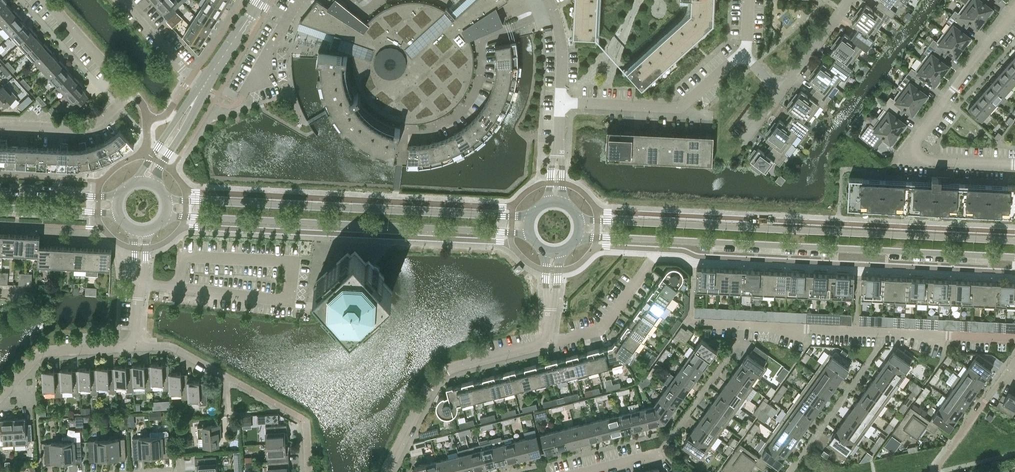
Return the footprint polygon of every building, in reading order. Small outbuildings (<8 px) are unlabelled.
[(9,6),(5,2),(7,1),(6,0),(0,0),(0,14),(9,6)] [(155,3),(159,8),(159,11),(161,13),(175,0),(158,0),(155,3)] [(172,7),(175,9),(183,2),(181,0),(179,0),(172,7)] [(212,0),(205,0),(201,6),(219,17),(221,13),(221,12),(223,8),(212,0)] [(347,53),(353,54),(352,57),(352,60),(352,63),(352,66),(353,69),(353,71),(354,74),(354,77),(355,80),(356,83),(357,85),(358,88),(360,90),(358,91),(360,95),(362,94),(363,96),(365,98),(366,100),(368,102),(370,104),(372,106),(374,108),(376,110),(379,112),(381,113),(384,115),(387,116),(389,117),(392,118),(395,119),(398,120),(401,121),(404,122),(407,122),(410,122),(413,122),(416,122),(419,122),(422,122),(425,121),(428,120),(431,120),(434,119),(437,117),(440,116),(442,115),(447,112),(449,111),(451,109),(454,107),(456,105),(458,103),(460,101),(461,98),(463,96),(465,94),(466,91),(467,89),(469,87),(470,84),(471,81),(472,76),(473,73),(473,70),(474,67),(474,64),(474,61),(474,58),(474,55),(473,52),(473,49),(472,46),(471,43),(470,41),(469,38),(493,28),(487,14),(508,0),(472,0),(470,2),(455,16),(451,12),(446,7),(445,9),(442,8),(439,6),(436,5),(434,4),(431,3),(428,2),(425,1),(422,1),(419,1),(416,0),(413,0),(410,0),(407,1),(404,1),(401,2),(398,2),(395,3),(392,4),(389,5),(387,6),(384,8),(382,9),(379,11),(377,12),(375,14),(372,16),(370,18),(368,20),(367,22),(365,23),(362,28),(317,0),(299,22),(334,34),(332,40),(330,47),(332,47),(331,52),(347,53)] [(573,34),(597,36),(599,0),(575,0),(573,34)] [(714,0),(691,0),(691,11),(626,69),(641,86),(713,21),(714,0)] [(878,6),(892,16),(896,10),(893,8),(899,0),(881,0),(882,1),(878,6)] [(965,3),(984,17),(986,13),(988,15),(993,9),(982,1),(982,0),(967,0),(965,3)] [(955,9),(951,15),(964,25),(968,20),(978,28),(983,22),(981,21),(984,17),(965,3),(958,12),(955,9)] [(861,7),(857,12),(878,28),(883,20),(886,23),(892,16),(878,6),(875,10),(866,4),(863,8),(861,7)] [(3,27),(18,13),(14,8),(12,10),(9,6),(0,14),(0,24),(3,27)] [(201,6),(196,15),(212,26),(214,22),(216,21),(219,17),(201,6)] [(177,12),(175,9),(172,7),(163,15),(168,20),(177,12)] [(857,27),(854,32),(870,44),(875,37),(872,35),(878,28),(857,12),(853,17),(855,19),(852,23),(857,27)] [(18,13),(3,27),(10,35),(24,23),(21,19),(22,18),(18,13)] [(196,15),(190,24),(207,36),(210,32),(209,30),(212,26),(196,15)] [(964,25),(951,15),(947,20),(950,23),(943,32),(962,46),(965,42),(967,43),(971,38),(960,30),(964,25)] [(10,35),(18,44),(33,30),(29,25),(27,27),(24,23),(10,35)] [(205,40),(207,36),(190,24),(184,34),(185,34),(184,36),(191,40),(191,39),(200,44),(203,40),(205,40)] [(33,30),(18,44),(26,52),(39,40),(36,36),(38,35),(33,30)] [(839,35),(835,41),(856,56),(863,47),(866,50),(870,44),(854,32),(850,37),(844,33),(841,37),(839,35)] [(933,38),(929,44),(942,54),(946,49),(957,57),(961,51),(959,50),(962,46),(943,32),(936,41),(933,38)] [(26,52),(33,61),(49,47),(44,42),(43,44),(39,40),(26,52)] [(494,45),(496,55),(518,53),(516,41),(494,45)] [(856,56),(835,41),(831,46),(833,48),(830,52),(836,56),(832,61),(848,73),(854,66),(851,64),(856,56)] [(942,54),(929,44),(925,49),(928,51),(922,61),(940,75),(943,71),(945,72),(949,67),(939,58),(942,54)] [(49,47),(33,61),(41,69),(55,57),(51,53),(53,52),(49,47)] [(347,56),(347,53),(331,52),(318,50),(318,54),(318,57),(318,61),(318,64),(318,67),(318,70),(318,74),(319,78),(320,81),(321,85),(322,89),(323,92),(324,96),(326,100),(327,103),(329,107),(330,109),(332,112),(334,115),(337,119),(339,122),(341,124),(344,127),(347,130),(349,133),(352,135),(355,138),(359,140),(362,142),(365,144),(368,146),(372,147),(375,149),(378,150),(381,151),(385,152),(388,153),(391,154),(394,155),(400,127),(397,126),(394,125),(392,124),(389,123),(387,122),(384,121),(382,120),(379,119),(377,117),(375,116),(372,114),(370,112),(368,110),(365,108),(370,104),(368,102),(366,100),(365,98),(363,96),(362,94),(360,95),(358,91),(360,90),(358,88),(357,85),(356,83),(351,85),(350,83),(349,80),(349,78),(348,75),(347,73),(347,70),(347,67),(347,65),(346,62),(347,59),(347,56)] [(352,57),(353,54),(347,53),(347,56),(347,59),(346,62),(347,65),(347,67),(347,70),(347,73),(348,75),(349,78),(349,80),(350,83),(351,85),(356,83),(355,80),(354,77),(354,74),(353,71),(353,69),(352,66),(352,63),(352,60),(352,57)] [(518,65),(518,53),(496,55),(496,64),(518,65)] [(55,57),(41,69),(49,77),(64,64),(60,59),(58,61),(55,57)] [(1014,77),(1014,63),(1011,59),(1004,67),(1014,77)] [(818,64),(814,70),(835,85),(841,76),(844,78),(848,73),(832,61),(829,66),(823,61),(820,66),(818,64)] [(911,67),(907,72),(921,82),(924,77),(935,86),(939,80),(937,78),(940,75),(922,61),(915,70),(911,67)] [(64,64),(49,77),(56,86),(70,74),(67,70),(68,68),(64,64)] [(517,77),(518,65),(496,64),(495,74),(517,77)] [(1010,87),(1014,81),(1014,77),(1004,67),(997,75),(1010,87)] [(835,85),(814,70),(810,75),(812,76),(808,81),(817,87),(814,92),(827,102),(831,97),(828,94),(835,85)] [(921,82),(907,72),(903,78),(907,80),(900,89),(919,103),(922,99),(924,101),(928,95),(917,87),(921,82)] [(56,86),(64,94),(79,81),(75,76),(73,77),(70,74),(56,86)] [(515,89),(517,77),(495,74),(493,83),(515,89)] [(990,83),(1003,95),(1010,87),(997,75),(990,83)] [(79,81),(64,94),(76,108),(88,97),(84,92),(85,91),(82,87),(84,85),(79,81)] [(0,88),(0,104),(1,103),(5,107),(17,96),(5,83),(0,88)] [(511,100),(515,89),(493,83),(490,92),(511,100)] [(983,92),(996,103),(1003,95),(990,83),(983,92)] [(890,96),(886,101),(899,111),(903,106),(913,114),(918,109),(916,107),(919,103),(900,89),(893,98),(890,96)] [(796,93),(792,98),(813,114),(820,105),(823,107),(827,102),(814,92),(810,97),(801,90),(798,94),(796,93)] [(506,111),(511,100),(490,92),(486,100),(506,111)] [(975,100),(989,111),(996,103),(983,92),(975,100)] [(813,114),(792,98),(788,104),(790,105),(787,109),(796,116),(792,121),(805,131),(809,125),(806,123),(813,114)] [(499,121),(506,111),(486,100),(481,108),(499,121)] [(989,111),(975,100),(968,108),(981,120),(989,111)] [(885,109),(878,118),(897,132),(900,128),(902,130),(906,124),(895,116),(899,111),(886,101),(882,106),(885,109)] [(492,131),(499,121),(481,108),(475,116),(492,131)] [(1009,124),(1014,119),(1009,115),(1005,121),(1009,124)] [(484,139),(492,131),(475,116),(469,123),(484,139)] [(894,136),(897,132),(878,118),(873,125),(870,122),(860,135),(873,145),(881,135),(892,143),(896,137),(894,136)] [(775,122),(770,127),(791,143),(798,134),(801,136),(805,131),(792,121),(788,126),(780,119),(777,123),(775,122)] [(474,147),(484,139),(469,123),(462,129),(474,147)] [(774,145),(770,149),(784,159),(788,154),(785,152),(791,143),(770,127),(766,133),(768,134),(765,138),(774,145)] [(120,129),(113,135),(124,152),(134,145),(120,129)] [(464,153),(474,147),(462,129),(454,134),(464,153)] [(619,156),(620,132),(607,131),(606,139),(605,147),(606,147),(606,155),(619,156)] [(634,133),(620,132),(619,156),(632,157),(634,133)] [(646,157),(647,133),(634,133),(632,157),(646,157)] [(659,158),(660,134),(647,133),(646,157),(659,158)] [(454,158),(464,153),(454,134),(445,138),(454,158)] [(672,159),(673,135),(660,134),(659,158),(672,159)] [(124,152),(113,135),(105,140),(114,159),(124,152)] [(685,159),(686,135),(673,135),(672,159),(685,159)] [(698,160),(699,136),(686,135),(685,159),(698,160)] [(699,136),(698,160),(712,160),(712,153),(713,153),(713,144),(713,137),(699,136)] [(442,162),(454,158),(445,138),(436,141),(442,162)] [(105,140),(96,144),(103,163),(114,159),(105,140)] [(431,165),(442,162),(436,141),(427,143),(431,165)] [(419,166),(431,165),(427,143),(418,144),(419,166)] [(103,163),(96,144),(87,147),(91,167),(103,163)] [(406,166),(419,166),(418,144),(408,144),(406,166)] [(6,166),(16,166),(17,146),(7,145),(6,166)] [(16,166),(27,167),(28,146),(17,146),(16,166)] [(27,167),(37,167),(38,147),(28,146),(27,167)] [(37,167),(47,168),(48,147),(38,147),(37,167)] [(47,168),(57,168),(58,148),(48,147),(47,168)] [(87,147),(78,148),(80,168),(91,167),(87,147)] [(57,168),(68,169),(69,148),(58,148),(57,168)] [(78,148),(69,148),(68,169),(80,168),(78,148)] [(780,165),(784,159),(770,149),(767,154),(758,148),(756,150),(754,149),(749,155),(751,157),(749,159),(753,162),(751,165),(759,171),(761,168),(765,171),(773,160),(780,165)] [(781,183),(784,178),(780,174),(776,179),(781,183)] [(1014,215),(1014,185),(1007,185),(1007,188),(962,185),(962,182),(949,182),(949,177),(931,176),(931,181),(908,180),(908,183),(862,180),(862,177),(848,177),(848,187),(846,187),(846,194),(848,194),(847,207),(1014,215)] [(2,252),(14,253),(15,234),(3,234),(2,252)] [(14,253),(26,253),(27,235),(15,234),(14,253)] [(26,253),(38,254),(39,245),(40,235),(27,235),(26,253)] [(38,264),(50,264),(51,246),(39,245),(38,254),(38,264)] [(50,264),(62,265),(63,246),(51,246),(50,264)] [(75,247),(63,246),(62,265),(74,266),(75,247)] [(74,266),(86,266),(87,248),(75,247),(74,266)] [(86,266),(98,267),(99,248),(87,248),(86,266)] [(111,249),(99,248),(98,267),(111,267),(111,249)] [(322,302),(327,308),(327,309),(327,310),(327,311),(328,312),(329,313),(330,313),(331,314),(332,314),(337,319),(340,317),(351,329),(356,324),(359,327),(389,299),(387,297),(392,292),(381,280),(384,277),(379,272),(379,271),(379,270),(379,269),(378,268),(378,267),(377,267),(376,266),(375,266),(374,265),(373,265),(368,260),(366,262),(355,250),(349,255),(347,253),(316,280),(319,283),(313,288),(324,300),(322,302)] [(666,270),(662,276),(677,287),(681,281),(682,280),(682,279),(683,279),(683,278),(683,276),(683,275),(683,274),(682,273),(682,272),(681,271),(681,270),(680,269),(679,268),(678,268),(677,267),(676,267),(674,267),(673,267),(672,267),(671,267),(670,267),(669,268),(668,269),(667,269),(666,270)] [(695,289),(707,290),(708,268),(696,267),(695,289)] [(719,269),(708,268),(707,290),(718,290),(719,269)] [(718,290),(729,291),(730,269),(719,269),(718,290)] [(742,270),(730,269),(729,291),(740,291),(742,270)] [(740,291),(752,292),(753,270),(742,270),(740,291)] [(753,270),(752,292),(751,297),(763,298),(763,293),(764,271),(753,270)] [(775,271),(764,271),(763,293),(774,293),(775,271)] [(786,272),(775,271),(774,293),(785,294),(786,272)] [(798,272),(786,272),(785,294),(797,294),(798,272)] [(809,273),(798,272),(797,294),(808,295),(809,273)] [(808,295),(819,295),(820,274),(809,273),(808,295)] [(831,274),(820,274),(819,295),(830,296),(831,274)] [(830,296),(841,296),(842,275),(831,274),(830,296)] [(854,275),(842,275),(841,296),(853,297),(854,275)] [(677,287),(662,276),(655,285),(671,296),(677,287)] [(860,297),(872,298),(873,276),(861,276),(860,297)] [(884,277),(873,276),(872,298),(883,298),(884,277)] [(884,277),(883,298),(894,299),(895,277),(884,277)] [(906,278),(895,277),(894,299),(905,300),(906,278)] [(916,300),(918,278),(906,278),(905,300),(916,300)] [(929,279),(918,278),(916,300),(928,301),(929,279)] [(939,301),(940,279),(929,279),(928,301),(939,301)] [(951,280),(940,279),(939,301),(950,302),(951,280)] [(961,302),(962,280),(951,280),(950,302),(961,302)] [(974,281),(962,280),(961,302),(973,303),(974,281)] [(984,303),(985,282),(974,281),(973,303),(984,303)] [(996,282),(985,282),(984,303),(995,304),(996,282)] [(1006,304),(1007,283),(996,282),(995,304),(1006,304)] [(1007,283),(1006,304),(1014,305),(1014,283),(1007,283)] [(655,285),(649,294),(664,305),(671,296),(655,285)] [(666,306),(664,305),(649,294),(643,303),(660,315),(666,306)] [(654,324),(660,315),(643,303),(637,311),(654,324)] [(647,332),(654,324),(637,311),(630,320),(647,332)] [(673,324),(677,327),(682,322),(677,319),(673,324)] [(641,341),(647,332),(630,320),(624,329),(641,341)] [(673,333),(677,327),(673,324),(669,330),(673,333)] [(686,330),(681,327),(674,336),(679,340),(681,338),(686,330)] [(687,328),(686,330),(681,338),(686,341),(693,332),(687,328)] [(618,338),(633,349),(635,350),(641,341),(624,329),(618,338)] [(661,342),(665,345),(669,339),(665,336),(661,342)] [(624,362),(633,349),(618,338),(612,345),(624,362)] [(695,348),(711,360),(711,359),(710,358),(717,349),(716,349),(717,344),(709,341),(708,343),(701,338),(695,348)] [(660,351),(665,345),(661,342),(656,348),(660,351)] [(608,365),(624,362),(612,345),(603,347),(608,365)] [(603,347),(593,350),(598,370),(609,368),(608,365),(603,347)] [(893,351),(886,361),(903,373),(913,358),(898,347),(895,352),(893,351)] [(695,348),(688,357),(703,368),(705,366),(706,367),(711,360),(695,348)] [(593,350),(582,353),(588,373),(598,370),(593,350)] [(747,353),(740,364),(760,378),(767,368),(764,365),(767,361),(752,350),(749,354),(747,353)] [(829,353),(822,363),(841,377),(848,367),(847,366),(850,362),(835,351),(832,355),(829,353)] [(810,355),(806,352),(801,359),(805,362),(810,355)] [(572,355),(577,376),(578,377),(588,375),(588,373),(582,353),(572,355)] [(968,368),(984,379),(991,369),(990,368),(993,364),(978,353),(968,368)] [(648,360),(652,362),(656,357),(652,354),(648,360)] [(953,357),(949,354),(948,354),(943,361),(948,364),(953,357)] [(572,355),(561,358),(567,378),(577,376),(572,355)] [(703,368),(688,357),(681,366),(698,378),(703,371),(702,370),(703,368)] [(556,381),(567,378),(561,358),(551,361),(556,381)] [(648,368),(652,362),(648,360),(644,365),(648,368)] [(546,384),(556,381),(551,361),(540,363),(546,384)] [(903,373),(886,361),(879,371),(896,382),(899,385),(906,375),(903,373)] [(169,373),(169,365),(162,365),(162,363),(150,364),(150,366),(152,386),(163,385),(163,389),(169,389),(170,389),(169,373)] [(530,366),(535,386),(546,384),(540,363),(530,366)] [(822,363),(815,373),(834,387),(841,377),(822,363)] [(133,387),(134,387),(145,386),(145,390),(152,390),(152,386),(150,366),(144,366),(144,364),(132,365),(132,367),(133,387)] [(760,378),(740,364),(733,373),(753,387),(750,385),(756,376),(760,378)] [(797,364),(792,371),(796,374),(801,368),(797,364)] [(115,388),(116,388),(127,387),(127,392),(134,391),(134,387),(133,387),(132,367),(126,367),(126,365),(114,366),(114,368),(115,388)] [(96,367),(96,369),(97,389),(98,389),(108,388),(109,393),(116,392),(116,388),(115,388),(114,368),(108,368),(108,366),(96,367)] [(525,389),(535,386),(530,366),(520,369),(525,389)] [(681,366),(675,376),(690,387),(691,385),(692,385),(698,378),(681,366)] [(785,376),(789,370),(784,366),(780,372),(785,376)] [(78,368),(78,370),(79,390),(80,390),(91,389),(91,394),(98,393),(98,389),(97,389),(96,369),(90,369),(90,367),(78,368)] [(939,367),(934,373),(939,377),(944,370),(939,367)] [(60,369),(60,371),(61,391),(62,391),(73,390),(73,395),(80,394),(80,390),(79,390),(78,370),(72,370),(72,368),(60,369)] [(984,379),(968,368),(961,377),(977,389),(984,379)] [(62,395),(62,391),(61,391),(60,371),(54,371),(54,369),(42,370),(43,392),(55,391),(55,396),(62,395)] [(509,371),(514,392),(525,389),(520,369),(509,371)] [(504,394),(514,392),(509,371),(499,374),(504,394)] [(791,381),(796,374),(792,371),(787,378),(791,381)] [(879,371),(872,380),(888,392),(889,392),(896,382),(879,371)] [(181,372),(169,373),(170,389),(169,389),(170,395),(181,394),(182,398),(188,398),(187,380),(188,380),(187,373),(181,374),(181,372)] [(733,373),(726,383),(746,397),(753,387),(733,373)] [(815,373),(808,383),(827,397),(834,387),(815,373)] [(939,377),(934,373),(929,380),(934,384),(939,377)] [(488,377),(493,397),(504,394),(499,374),(488,377)] [(961,377),(958,375),(950,385),(953,387),(954,387),(970,399),(977,389),(961,377)] [(690,387),(675,376),(668,385),(684,397),(690,389),(688,389),(690,387)] [(483,400),(493,397),(488,377),(478,379),(483,400)] [(467,382),(472,400),(472,402),(483,400),(478,379),(467,382)] [(188,398),(188,403),(200,402),(200,406),(207,406),(206,381),(199,382),(199,380),(188,380),(187,380),(188,398)] [(888,392),(872,380),(865,390),(885,404),(892,394),(889,392),(888,392)] [(461,403),(472,400),(467,382),(457,385),(461,403)] [(726,383),(719,393),(739,407),(746,397),(726,383)] [(820,406),(827,397),(808,383),(801,392),(820,406)] [(912,390),(917,393),(922,386),(917,383),(912,390)] [(778,391),(782,394),(787,387),(783,384),(778,391)] [(446,387),(448,395),(453,415),(454,414),(455,413),(456,412),(456,411),(457,410),(457,409),(457,407),(458,406),(458,405),(457,404),(461,403),(457,385),(446,387)] [(668,385),(661,394),(676,405),(678,403),(679,404),(684,397),(668,385)] [(766,393),(771,396),(776,389),(771,386),(766,393)] [(920,393),(925,396),(930,389),(925,386),(920,393)] [(954,387),(953,387),(946,397),(963,409),(970,399),(954,387)] [(865,390),(858,400),(878,414),(885,404),(865,390)] [(782,394),(778,391),(773,398),(777,401),(782,394)] [(1008,391),(1006,396),(1002,394),(999,400),(1002,402),(999,407),(1012,414),(1014,409),(1014,395),(1008,391)] [(820,406),(801,392),(794,402),(813,416),(820,406)] [(719,393),(712,403),(732,417),(739,407),(719,393)] [(925,396),(920,393),(915,400),(920,403),(925,396)] [(676,405),(661,394),(653,405),(665,422),(669,415),(670,416),(676,408),(675,407),(676,405)] [(452,415),(453,415),(448,395),(444,397),(444,396),(442,396),(441,397),(440,397),(439,398),(438,399),(438,400),(437,401),(437,402),(436,403),(436,405),(436,406),(436,407),(436,408),(437,410),(437,411),(438,412),(438,413),(439,414),(440,415),(441,416),(442,416),(444,417),(445,417),(446,417),(447,417),(449,417),(450,416),(451,416),(452,415)] [(908,396),(903,403),(908,406),(913,399),(908,396)] [(963,409),(946,397),(939,407),(956,418),(963,409)] [(763,399),(758,406),(763,409),(768,402),(763,399)] [(878,414),(858,400),(851,410),(871,424),(878,414)] [(763,409),(767,413),(772,406),(768,402),(763,409)] [(794,402),(787,412),(806,426),(813,416),(794,402)] [(732,417),(712,403),(705,412),(725,426),(732,417)] [(908,406),(903,403),(898,409),(903,413),(908,406)] [(665,422),(653,405),(640,409),(645,427),(647,426),(647,428),(657,425),(657,424),(665,422)] [(753,413),(758,416),(763,409),(758,406),(753,413)] [(772,406),(767,413),(772,416),(777,409),(772,406)] [(916,411),(924,416),(928,411),(920,406),(916,411)] [(929,421),(930,420),(924,416),(910,407),(892,432),(903,440),(909,431),(917,436),(924,426),(934,432),(938,427),(937,426),(929,421)] [(939,407),(930,420),(929,421),(937,426),(940,422),(949,428),(956,418),(939,407)] [(888,408),(885,415),(889,417),(893,410),(888,408)] [(645,427),(640,409),(629,411),(634,431),(643,429),(642,427),(645,427)] [(767,413),(763,409),(758,416),(762,420),(767,413)] [(844,419),(860,431),(863,434),(871,424),(851,410),(844,419)] [(634,431),(629,411),(618,414),(622,432),(625,432),(625,433),(634,431)] [(705,412),(698,422),(718,436),(725,426),(705,412)] [(787,412),(780,422),(799,436),(806,426),(787,412)] [(278,421),(278,413),(257,414),(257,422),(278,421)] [(622,432),(618,414),(607,417),(612,437),(620,434),(620,433),(622,432)] [(894,415),(889,422),(894,425),(899,419),(894,415)] [(612,437),(607,417),(596,420),(600,438),(603,437),(603,439),(612,437)] [(25,418),(13,419),(14,445),(28,444),(31,440),(32,440),(31,426),(25,426),(25,419),(25,418)] [(748,418),(743,425),(748,428),(752,421),(748,418)] [(14,445),(13,419),(0,419),(0,420),(0,425),(0,445),(1,445),(14,445)] [(854,441),(860,431),(844,419),(837,429),(853,441),(854,441)] [(600,438),(596,420),(585,423),(590,442),(598,440),(598,439),(600,438)] [(698,422),(691,432),(711,446),(718,436),(698,422)] [(780,422),(773,431),(792,445),(799,436),(780,422)] [(894,425),(889,422),(884,429),(889,432),(894,425)] [(590,442),(585,423),(574,426),(578,444),(581,443),(581,444),(590,442)] [(755,423),(750,430),(754,433),(759,426),(755,423)] [(266,443),(288,442),(288,439),(285,439),(285,431),(287,431),(287,424),(265,425),(266,443)] [(218,432),(220,432),(220,425),(197,426),(198,437),(199,437),(199,446),(218,445),(218,432)] [(748,428),(743,425),(738,432),(743,435),(748,428)] [(578,444),(574,426),(563,428),(568,448),(576,446),(576,444),(578,444)] [(437,427),(418,432),(420,438),(439,433),(437,427)] [(563,428),(552,431),(556,449),(559,449),(559,450),(568,448),(563,428)] [(857,443),(854,441),(853,441),(837,429),(830,439),(831,440),(828,444),(843,455),(846,451),(849,453),(857,443)] [(754,433),(750,430),(745,437),(749,440),(754,433)] [(556,449),(552,431),(540,434),(545,454),(554,451),(554,450),(556,449)] [(773,431),(766,441),(785,455),(792,445),(773,431)] [(703,456),(711,446),(691,432),(684,442),(685,443),(682,447),(697,458),(700,454),(703,456)] [(150,436),(151,458),(154,458),(154,455),(162,455),(162,457),(170,457),(168,435),(162,436),(150,436)] [(536,435),(525,438),(530,456),(532,455),(532,457),(541,455),(536,435)] [(880,435),(875,442),(880,445),(884,438),(880,435)] [(892,435),(884,446),(893,452),(901,442),(892,435)] [(62,437),(62,441),(64,463),(66,463),(66,460),(74,460),(75,462),(82,462),(81,441),(74,441),(74,440),(73,438),(73,437),(71,436),(70,436),(62,437)] [(151,458),(150,436),(139,437),(132,438),(133,459),(141,458),(140,456),(149,456),(149,458),(151,458)] [(734,437),(729,444),(733,448),(738,441),(734,437)] [(118,438),(106,439),(108,460),(110,460),(110,458),(118,457),(119,460),(126,459),(124,438),(118,438)] [(525,438),(514,441),(519,460),(528,458),(527,457),(530,456),(525,438)] [(108,460),(106,439),(95,440),(88,440),(89,462),(97,461),(96,459),(105,458),(105,461),(108,460)] [(413,442),(414,448),(421,446),(421,447),(426,445),(425,439),(413,442)] [(64,463),(62,441),(51,442),(44,443),(45,464),(53,464),(53,461),(61,461),(61,463),(64,463)] [(519,460),(514,441),(503,444),(507,462),(510,461),(510,462),(519,460)] [(762,453),(759,457),(766,463),(769,459),(778,465),(785,455),(766,441),(758,451),(762,453)] [(288,442),(266,443),(267,461),(289,460),(288,453),(286,453),(285,445),(288,445),(288,442)] [(497,466),(492,446),(491,442),(479,444),(485,467),(488,467),(488,468),(497,466)] [(880,445),(875,442),(870,449),(875,452),(880,445)] [(766,463),(759,457),(740,443),(721,469),(726,471),(735,471),(738,468),(744,471),(747,471),(754,462),(763,469),(767,463),(766,463)] [(468,447),(470,452),(475,471),(483,469),(483,468),(485,467),(479,444),(468,447)] [(503,444),(492,446),(497,466),(505,464),(505,462),(507,462),(503,444)] [(733,448),(729,444),(724,451),(729,454),(733,448)] [(414,448),(410,449),(411,455),(423,452),(421,447),(421,446),(414,448)] [(470,452),(459,455),(463,471),(473,471),(475,471),(470,452)] [(448,458),(451,471),(463,471),(459,455),(448,458)] [(217,462),(216,462),(216,456),(195,457),(195,464),(197,464),(198,471),(217,471),(217,462)] [(448,458),(437,460),(439,471),(451,471),(448,458)] [(267,461),(268,471),(287,471),(287,467),(289,467),(289,460),(267,461)] [(425,463),(428,471),(439,471),(437,460),(425,463)] [(425,463),(414,466),(415,468),(412,471),(428,471),(425,463)]
